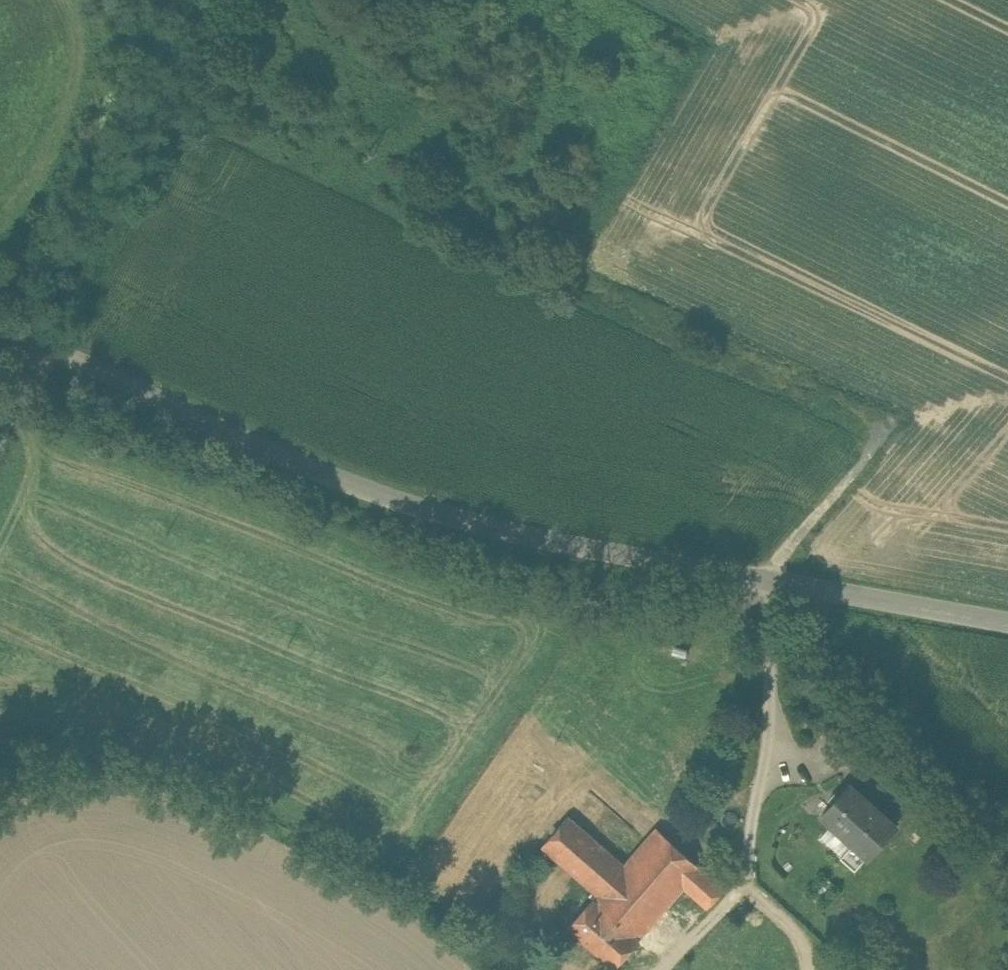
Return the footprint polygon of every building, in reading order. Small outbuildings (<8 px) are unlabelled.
[(884,813),(850,783),(822,814),(853,843),(841,856),(855,868),(867,855),(868,856),(896,825),(896,824),(898,822),(886,811),(884,813)] [(657,827),(625,864),(569,815),(542,846),(598,894),(594,898),(639,938),(684,886),(708,907),(725,888),(657,827)] [(594,898),(568,927),(614,967),(640,938),(639,938),(594,898)]
